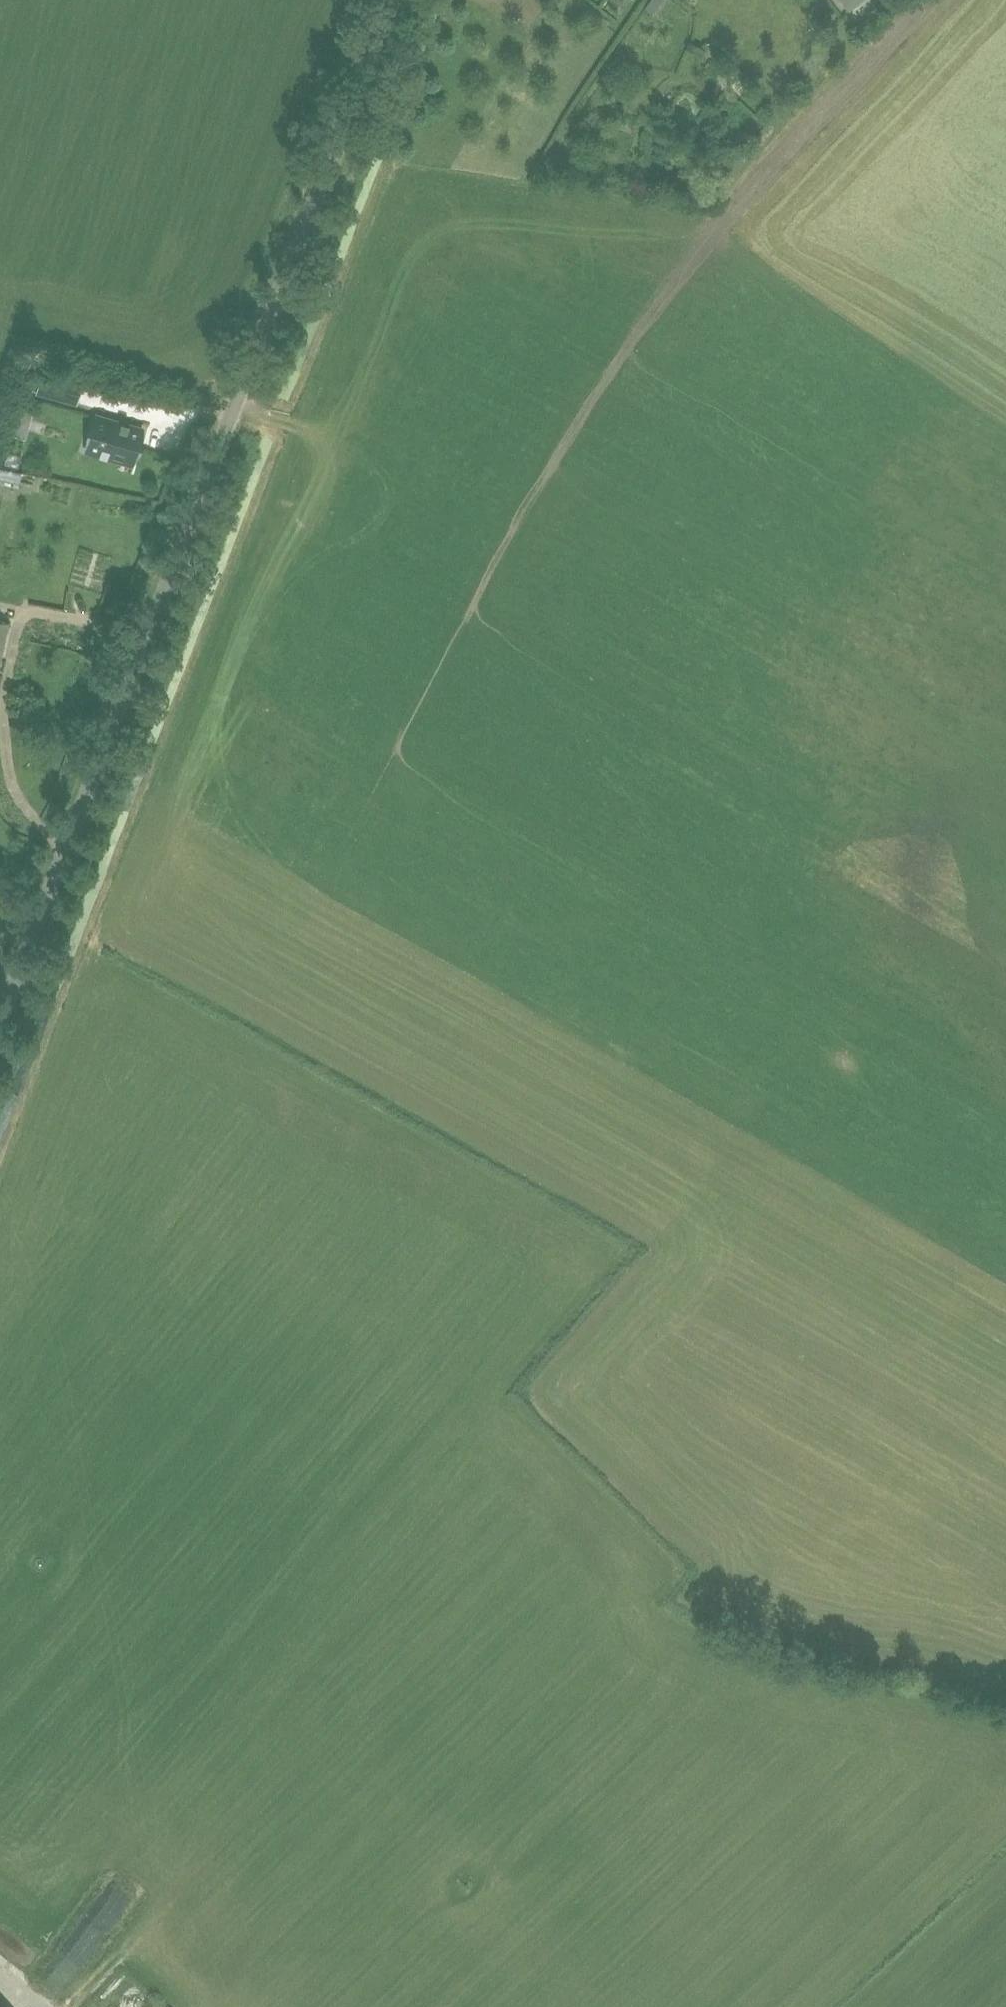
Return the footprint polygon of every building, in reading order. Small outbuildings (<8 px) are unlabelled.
[(852,8),(864,0),(847,0),(852,8)] [(77,406),(85,379),(43,367),(35,394),(77,406)] [(133,468),(145,427),(95,413),(88,437),(84,453),(96,457),(133,468)]
